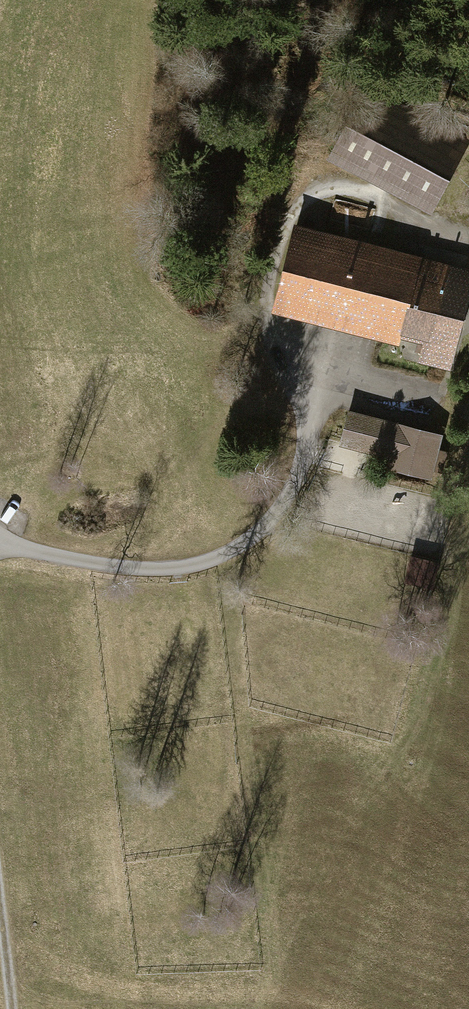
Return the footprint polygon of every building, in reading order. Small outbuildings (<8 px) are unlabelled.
[(354,106),(330,155),(434,206),(458,157),(354,106)] [(292,231),(272,316),(374,339),(398,345),(394,361),(449,373),(468,285),(468,271),(292,231)] [(441,435),(344,414),(337,446),(389,458),(386,471),(430,481),(441,435)]
